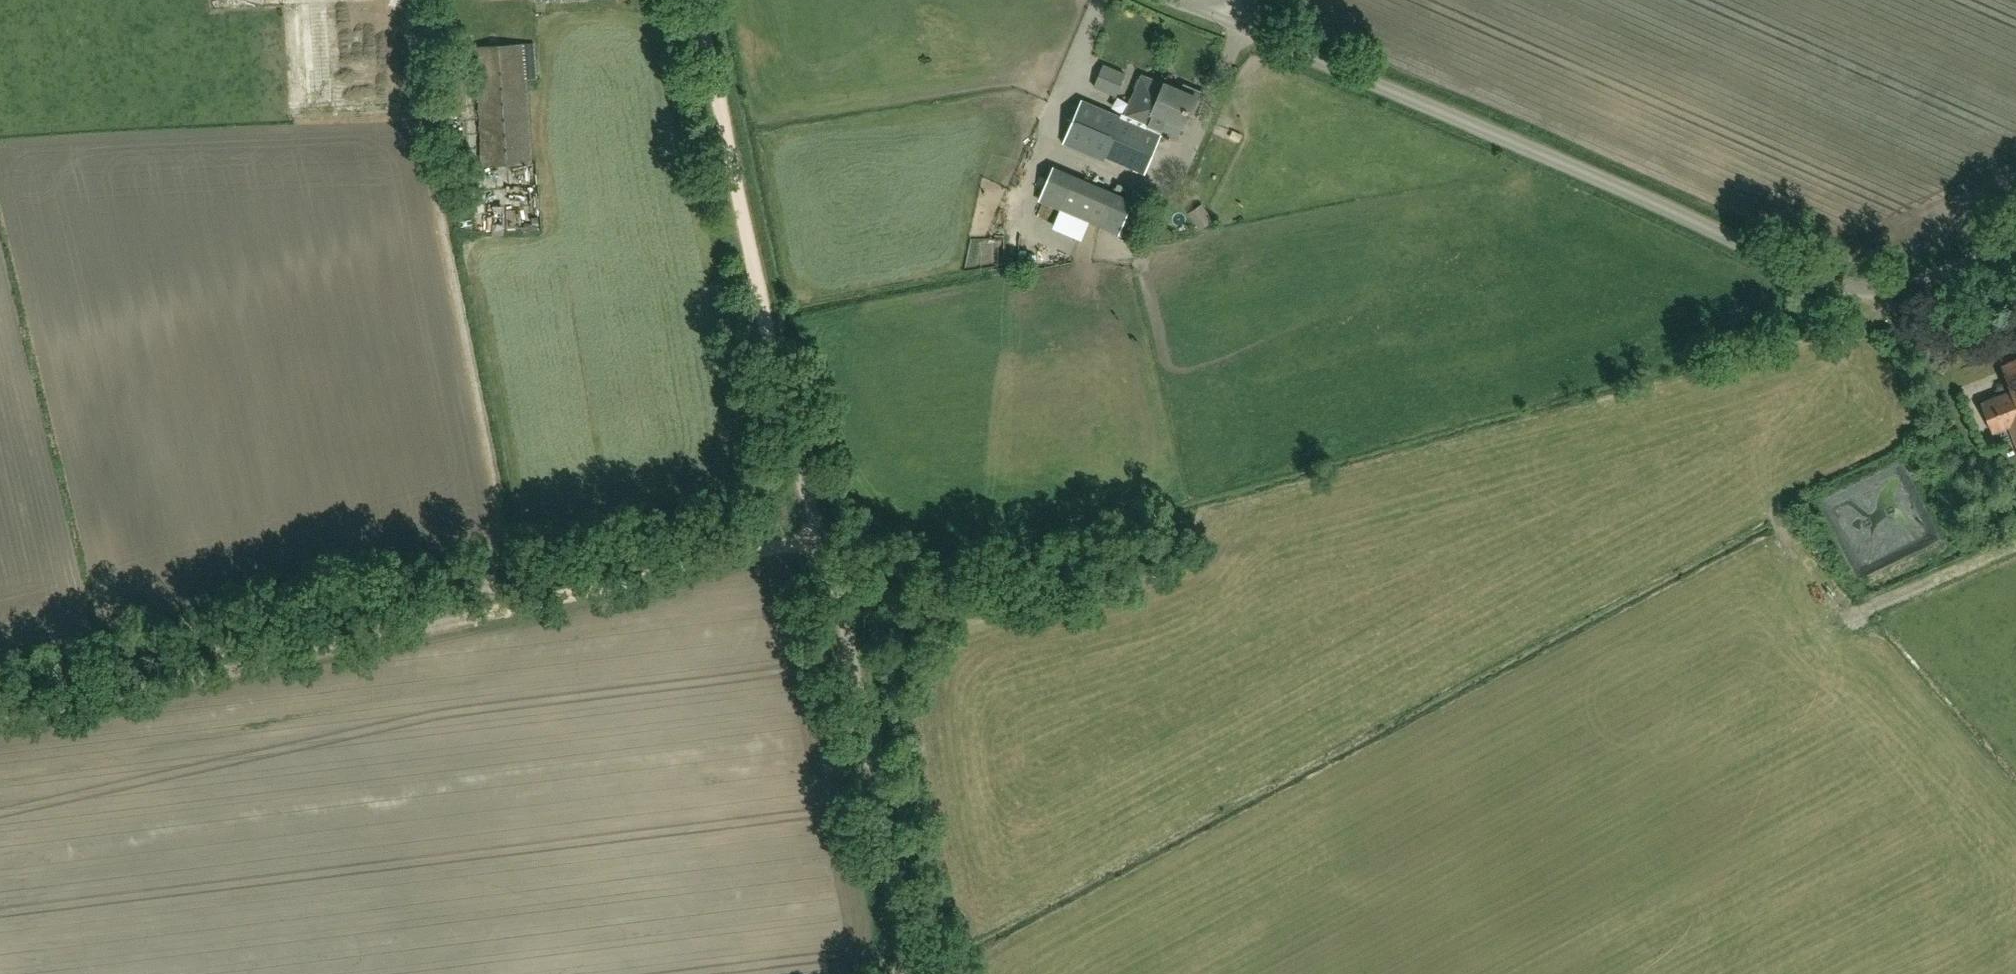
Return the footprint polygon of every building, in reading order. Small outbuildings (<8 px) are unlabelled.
[(484,166),(532,163),(525,67),(537,67),(535,42),(523,42),(523,44),(475,47),(484,166)] [(1116,96),(1125,74),(1104,65),(1095,87),(1116,96)] [(1164,85),(1143,77),(1125,119),(1081,100),(1063,143),(1104,160),(1105,157),(1145,173),(1162,135),(1160,134),(1167,119),(1185,127),(1191,113),(1197,115),(1204,98),(1202,93),(1185,86),(1182,91),(1164,84),(1164,85)] [(1101,223),(1115,189),(1071,170),(1055,204),(1101,223)] [(500,184),(504,195),(518,190),(513,179),(500,184)] [(1188,214),(1200,230),(1214,220),(1202,204),(1188,214)] [(477,227),(487,226),(484,208),(474,210),(477,227)] [(2001,366),(2011,391),(1980,403),(1992,432),(2015,423),(2015,360),(2001,366)] [(1920,531),(1923,540),(1934,535),(1925,516),(1909,523),(1908,522),(1900,525),(1905,537),(1920,531)]
